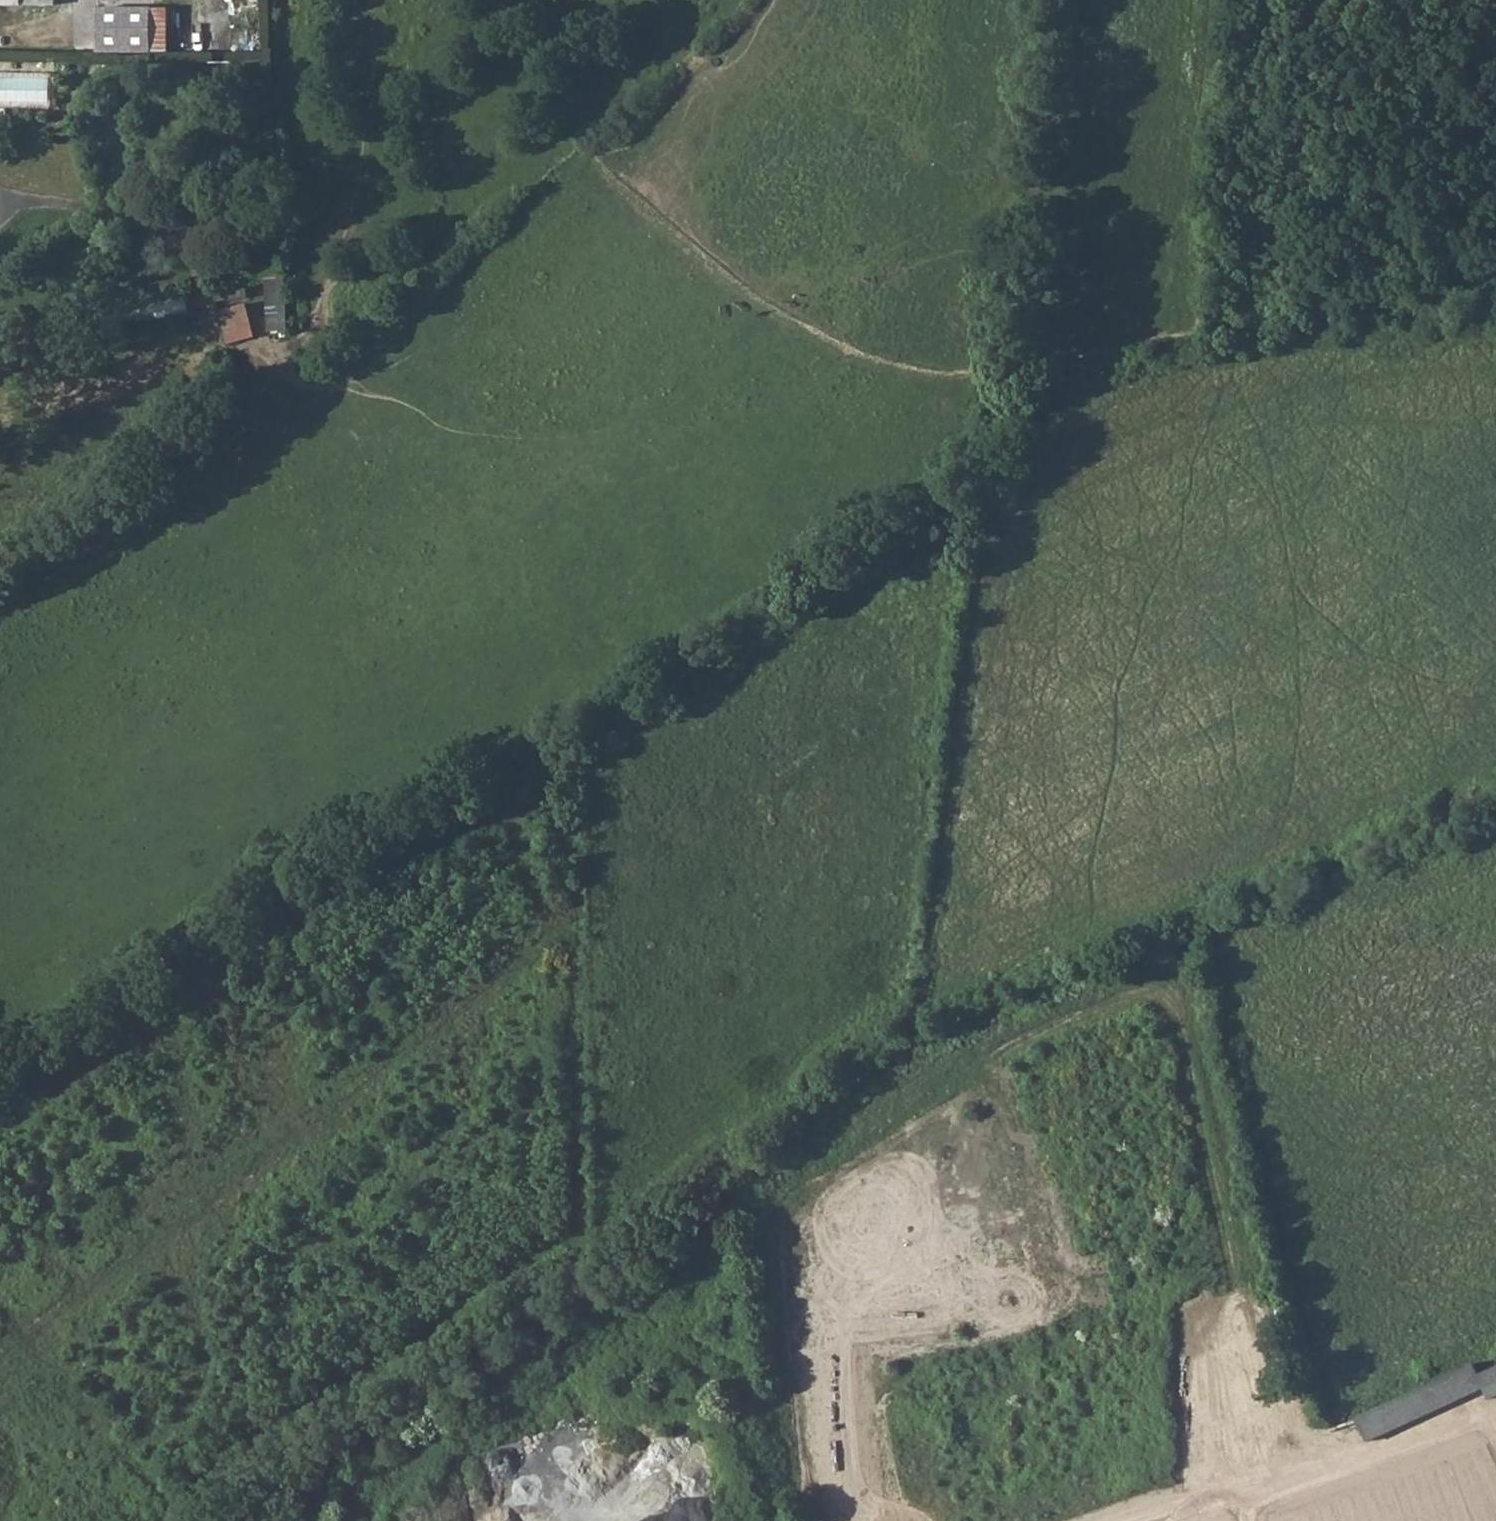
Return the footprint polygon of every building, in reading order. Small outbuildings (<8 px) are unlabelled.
[(50,8),(50,0),(0,0),(0,8),(50,8)] [(97,53),(153,55),(153,15),(98,13),(97,53)] [(270,329),(289,329),(289,276),(270,276),(270,329)] [(250,301),(220,308),(229,342),(258,335),(250,301)] [(1372,1441),(1484,1390),(1477,1376),(1472,1364),(1360,1415),(1372,1441)] [(1489,1401),(1495,1398),(1495,1367),(1477,1376),(1484,1390),(1489,1401)]
